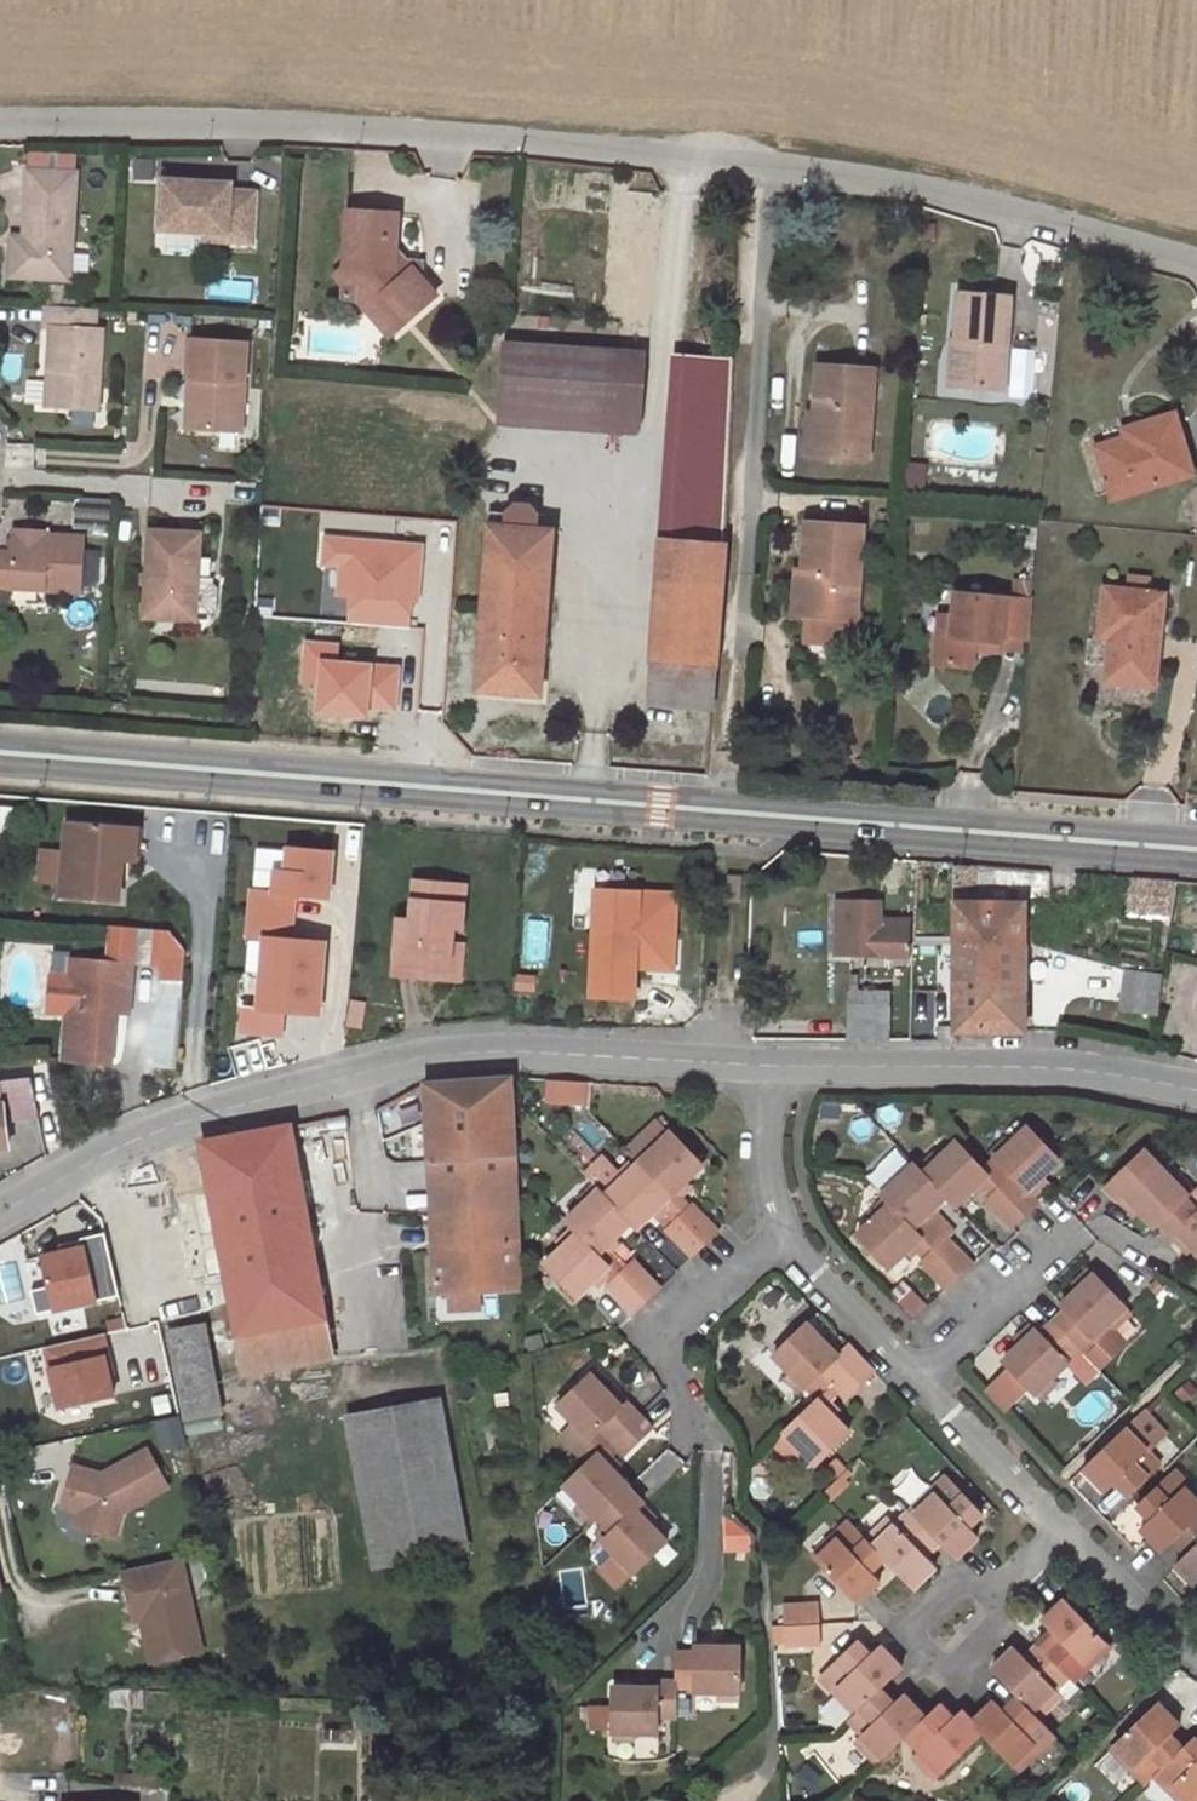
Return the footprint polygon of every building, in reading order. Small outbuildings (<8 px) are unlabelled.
[(21,177),(18,238),(15,276),(62,279),(69,181),(21,177)] [(228,187),(158,183),(153,232),(198,235),(197,243),(252,246),(255,196),(229,194),(228,187)] [(357,305),(366,315),(376,307),(392,308),(408,327),(435,303),(422,287),(422,271),(406,270),(396,256),(398,219),(349,216),(346,272),(336,281),(345,289),(344,304),(357,305)] [(15,276),(18,238),(5,238),(2,275),(15,276)] [(961,294),(958,345),(965,345),(961,394),(1006,396),(1012,298),(961,294)] [(87,308),(40,305),(38,327),(45,327),(39,405),(90,409),(97,330),(86,329),(87,308)] [(376,307),(366,315),(390,343),(408,327),(392,308),(376,307)] [(189,337),(186,380),(197,381),(193,430),(236,433),(245,341),(189,337)] [(503,343),(497,422),(602,431),(608,351),(503,343)] [(950,394),(961,394),(965,345),(958,345),(952,344),(950,394)] [(672,542),(723,546),(724,546),(735,360),(682,358),(672,542)] [(825,362),(820,411),(830,411),(826,453),(874,455),(881,366),(825,362)] [(197,381),(186,380),(182,429),(193,430),(197,381)] [(810,452),(826,453),(830,411),(820,411),(815,411),(810,452)] [(1141,426),(1146,441),(1106,454),(1118,497),(1196,472),(1196,468),(1179,413),(1141,426)] [(1132,440),(1103,448),(1106,454),(1146,441),(1141,426),(1129,430),(1132,440)] [(929,488),(931,463),(909,461),(907,486),(929,488)] [(537,498),(492,495),(476,691),(540,695),(553,529),(535,527),(537,498)] [(115,532),(116,497),(78,497),(77,531),(115,532)] [(813,512),(810,561),(819,562),(817,601),(864,603),(870,515),(813,512)] [(197,534),(145,531),(138,617),(190,620),(190,618),(205,619),(206,614),(211,610),(212,587),(208,582),(208,577),(193,576),(197,534)] [(4,537),(2,559),(0,559),(0,592),(74,598),(77,546),(40,543),(40,539),(4,537)] [(650,705),(711,709),(723,546),(672,542),(663,541),(650,705)] [(414,599),(420,599),(424,551),(331,544),(329,563),(346,565),(344,593),(357,594),(355,624),(411,629),(414,599)] [(803,600),(817,601),(819,562),(810,561),(804,562),(803,600)] [(954,643),(937,641),(935,668),(975,673),(978,656),(977,645),(1004,646),(1005,639),(1029,642),(1033,603),(956,597),(956,623),(954,643)] [(1165,610),(1107,603),(1103,643),(1112,644),(1108,694),(1156,701),(1165,610)] [(938,622),(937,641),(954,643),(956,623),(938,622)] [(337,647),(307,645),(304,682),(321,683),(319,710),(364,714),(365,705),(393,707),(396,669),(336,664),(337,647)] [(1003,657),(1004,646),(977,645),(978,656),(1003,657)] [(18,840),(18,805),(0,805),(0,840),(18,840)] [(122,858),(125,825),(67,819),(61,896),(118,901),(122,858)] [(142,825),(125,825),(122,858),(139,860),(142,825)] [(275,844),(271,889),(256,888),(252,933),(267,934),(293,936),(296,891),(331,894),(334,849),(275,844)] [(955,905),(978,905),(977,867),(954,865),(955,905)] [(457,923),(467,925),(471,884),(420,879),(418,920),(403,918),(399,977),(451,981),(457,923)] [(1137,895),(1177,900),(1180,882),(1139,879),(1137,895)] [(640,933),(639,969),(670,970),(672,894),(594,892),(593,930),(640,933)] [(854,902),(849,904),(848,955),(909,958),(910,931),(881,929),(881,904),(854,902)] [(848,955),(849,904),(831,903),(830,954),(848,955)] [(978,905),(955,905),(957,944),(1027,948),(1028,904),(978,905)] [(463,982),(467,925),(457,923),(451,981),(463,982)] [(109,963),(133,967),(160,969),(163,931),(163,929),(112,925),(109,963)] [(163,931),(160,969),(159,984),(183,985),(185,953),(170,930),(163,931)] [(640,933),(593,930),(591,998),(639,1000),(639,969),(640,933)] [(267,934),(261,1007),(246,1006),(244,1028),(285,1031),(287,1009),(321,1012),(327,939),(293,936),(267,934)] [(1030,989),(1027,948),(957,944),(958,964),(991,967),(992,989),(1030,989)] [(119,985),(131,986),(133,967),(72,961),(70,979),(67,1015),(62,1060),(110,1063),(115,1013),(119,985)] [(1030,1033),(1030,989),(992,989),(991,967),(958,964),(958,1024),(958,1034),(1030,1033)] [(1112,972),(1111,1011),(1159,1025),(1160,986),(1112,972)] [(67,1015),(70,979),(52,978),(48,1014),(67,1015)] [(128,1014),(131,986),(119,985),(115,1013),(128,1014)] [(851,1045),(890,1044),(891,1012),(876,1011),(876,994),(853,994),(851,1045)] [(350,1011),(348,1035),(365,1036),(365,1012),(350,1011)] [(957,1044),(958,1034),(958,1024),(935,1024),(935,1044),(957,1044)] [(0,1081),(0,1148),(6,1147),(3,1118),(38,1113),(32,1077),(0,1081)] [(516,1287),(510,1081),(486,1080),(425,1085),(435,1291),(516,1287)] [(588,1105),(590,1086),(548,1083),(546,1102),(588,1105)] [(642,1166),(672,1137),(660,1124),(629,1153),(642,1166)] [(330,1353),(293,1126),(204,1143),(244,1371),(330,1353)] [(1063,1166),(1033,1134),(987,1178),(1002,1195),(993,1204),(989,1208),(1013,1234),(1040,1207),(1031,1197),(1063,1166)] [(628,1179),(610,1195),(635,1221),(641,1228),(656,1213),(680,1191),(702,1169),(672,1137),(642,1166),(628,1179)] [(959,1146),(928,1175),(949,1198),(958,1207),(978,1188),(993,1204),(1002,1195),(987,1178),(959,1146)] [(880,1184),(913,1162),(904,1149),(871,1171),(880,1184)] [(1127,1169),(1102,1196),(1114,1209),(1118,1204),(1149,1236),(1155,1231),(1167,1244),(1175,1239),(1196,1261),(1196,1213),(1193,1216),(1181,1204),(1184,1200),(1140,1156),(1127,1169)] [(610,1195),(628,1179),(607,1157),(590,1173),(605,1190),(610,1195)] [(949,1198),(928,1175),(916,1163),(881,1199),(890,1207),(858,1241),(889,1274),(923,1241),(915,1230),(934,1212),(949,1198)] [(635,1221),(610,1195),(605,1190),(573,1223),(582,1236),(552,1268),(580,1297),(609,1266),(601,1253),(635,1221)] [(672,1230),(696,1207),(680,1191),(656,1213),(672,1230)] [(696,1255),(721,1231),(696,1207),(672,1230),(696,1255)] [(933,1253),(948,1240),(954,1234),(934,1212),(915,1230),(923,1241),(933,1253)] [(69,1254),(50,1258),(56,1288),(38,1292),(43,1316),(126,1299),(113,1236),(89,1241),(91,1250),(69,1254)] [(946,1291),(972,1268),(948,1240),(933,1253),(921,1264),(946,1291)] [(91,1250),(89,1241),(67,1245),(69,1254),(91,1250)] [(636,1311),(663,1286),(637,1259),(612,1285),(636,1311)] [(912,1318),(930,1307),(910,1277),(893,1288),(912,1318)] [(1129,1313),(1095,1280),(1062,1310),(1065,1316),(1041,1339),(1037,1336),(1005,1366),(1012,1374),(1032,1394),(1039,1401),(1070,1372),(1067,1367),(1081,1354),(1091,1343),(1095,1348),(1107,1335),(1129,1313)] [(593,1300),(618,1327),(633,1313),(608,1286),(593,1300)] [(165,1299),(188,1419),(222,1414),(198,1294),(165,1299)] [(1107,1335),(1112,1340),(1135,1318),(1129,1313),(1107,1335)] [(843,1354),(812,1320),(779,1350),(822,1398),(840,1383),(852,1396),(880,1372),(855,1343),(843,1354)] [(1091,1343),(1081,1354),(1102,1375),(1125,1353),(1112,1340),(1107,1335),(1095,1348),(1091,1343)] [(49,1349),(54,1372),(109,1361),(112,1361),(108,1338),(49,1349)] [(109,1361),(54,1372),(61,1410),(116,1399),(112,1380),(109,1361)] [(621,1403),(593,1371),(559,1403),(590,1434),(604,1423),(627,1450),(653,1427),(628,1397),(621,1403)] [(1012,1374),(988,1398),(1007,1418),(1032,1394),(1012,1374)] [(1101,1393),(1074,1401),(1080,1422),(1107,1414),(1101,1393)] [(852,1431),(822,1398),(786,1430),(816,1463),(852,1431)] [(375,1568),(439,1562),(440,1561),(423,1409),(356,1416),(358,1431),(375,1568)] [(159,1422),(166,1449),(190,1444),(183,1416),(159,1422)] [(1126,1489),(1140,1504),(1174,1472),(1161,1459),(1175,1443),(1150,1417),(1089,1475),(1114,1501),(1126,1489)] [(126,1514),(171,1489),(150,1450),(104,1475),(76,1467),(63,1509),(80,1514),(97,1519),(93,1532),(118,1540),(126,1514)] [(601,1512),(631,1485),(600,1450),(567,1483),(597,1516),(601,1512)] [(670,1450),(636,1479),(650,1495),(684,1466),(670,1450)] [(1196,1531),(1196,1497),(1193,1493),(1196,1490),(1196,1482),(1187,1471),(1147,1510),(1160,1520),(1151,1531),(1173,1554),(1182,1545),(1196,1531)] [(911,1472),(897,1494),(917,1506),(931,1484),(911,1472)] [(646,1498),(631,1485),(601,1512),(614,1526),(604,1535),(637,1568),(668,1538),(639,1507),(646,1498)] [(918,1517),(945,1545),(960,1561),(974,1550),(983,1541),(974,1532),(988,1519),(955,1487),(941,1499),(936,1491),(913,1513),(918,1517)] [(97,1519),(80,1514),(76,1527),(93,1532),(97,1519)] [(931,1559),(945,1545),(918,1517),(900,1532),(892,1523),(871,1544),(885,1559),(917,1592),(941,1571),(931,1559)] [(871,1573),(885,1559),(871,1544),(846,1519),(834,1534),(840,1542),(818,1563),(861,1609),(886,1587),(871,1573)] [(726,1552),(755,1552),(755,1522),(726,1522),(726,1552)] [(1182,1545),(1196,1558),(1185,1568),(1196,1581),(1196,1531),(1182,1545)] [(127,1569),(132,1589),(137,1588),(144,1617),(153,1661),(205,1650),(184,1557),(127,1569)] [(132,1589),(138,1619),(144,1617),(137,1588),(132,1589)] [(825,1604),(790,1604),(790,1625),(825,1625),(825,1604)] [(1057,1635),(1042,1650),(1071,1679),(1083,1691),(1099,1680),(1092,1670),(1110,1650),(1069,1606),(1049,1625),(1057,1635)] [(790,1625),(790,1645),(825,1645),(825,1625),(790,1625)] [(879,1665),(861,1647),(820,1682),(836,1699),(845,1692),(867,1715),(884,1699),(908,1676),(888,1656),(879,1665)] [(1071,1679),(1042,1650),(1030,1662),(1017,1649),(991,1674),(1025,1710),(1042,1727),(1065,1704),(1056,1693),(1071,1679)] [(658,1691),(612,1690),(614,1740),(658,1739),(657,1721),(676,1722),(676,1695),(695,1692),(695,1698),(743,1696),(741,1650),(694,1650),(695,1658),(674,1657),(676,1683),(657,1683),(658,1691)] [(144,1705),(145,1692),(114,1689),(113,1702),(144,1705)] [(915,1737),(929,1723),(909,1702),(898,1713),(884,1699),(867,1715),(857,1725),(868,1742),(858,1751),(879,1772),(915,1737)] [(593,1731),(611,1731),(611,1706),(593,1706),(593,1731)] [(1042,1727),(1025,1710),(1014,1719),(998,1706),(976,1725),(989,1738),(1010,1759),(1025,1778),(1047,1756),(1039,1743),(1049,1734),(1042,1727)] [(989,1738),(976,1725),(975,1727),(967,1717),(958,1725),(945,1710),(929,1723),(915,1737),(930,1754),(919,1763),(940,1784),(989,1738)] [(1151,1781),(1160,1773),(1190,1744),(1181,1733),(1171,1742),(1148,1717),(1115,1750),(1136,1768),(1130,1774),(1144,1789),(1151,1781)] [(76,1732),(59,1732),(59,1765),(75,1765),(76,1732)] [(1151,1781),(1171,1800),(1196,1800),(1196,1750),(1190,1744),(1160,1773),(1151,1781)]
